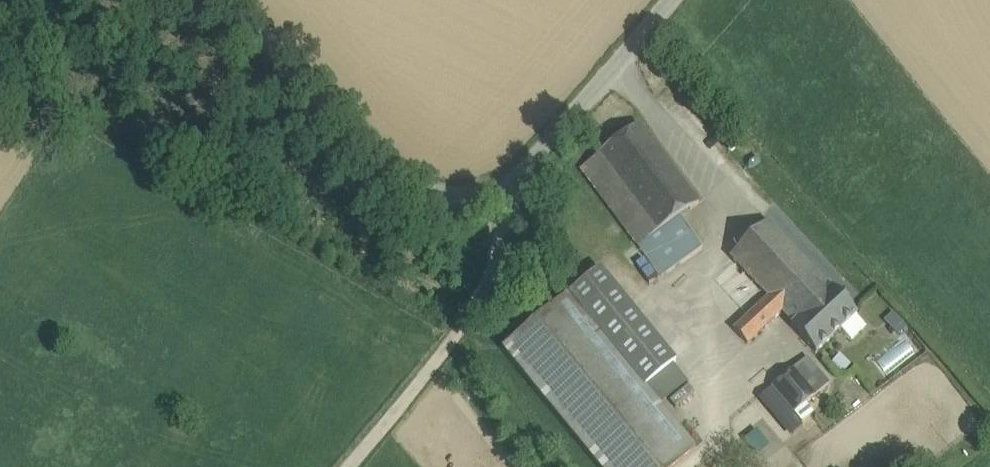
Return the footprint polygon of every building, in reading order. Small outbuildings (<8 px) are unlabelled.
[(699,204),(639,126),(599,156),(658,233),(680,218),(699,204)] [(658,233),(599,156),(580,171),(637,246),(638,246),(658,233)] [(658,233),(638,246),(660,279),(702,250),(680,218),(658,233)] [(811,268),(767,222),(730,258),(767,296),(773,303),(811,268)] [(811,268),(773,303),(782,312),(793,324),(790,327),(816,354),(840,331),(848,339),(853,339),(863,330),(863,325),(855,317),(856,316),(831,289),(811,268)] [(676,362),(599,269),(568,295),(645,388),(673,365),(676,362)] [(568,295),(502,349),(598,466),(674,466),(695,449),(659,405),(645,388),(568,295)] [(766,301),(734,331),(747,345),(782,312),(773,303),(767,296),(764,299),(766,301)] [(905,328),(893,316),(886,322),(898,335),(905,328)] [(827,386),(805,360),(793,370),(815,396),(827,386)] [(673,365),(645,388),(659,405),(687,382),(673,365)] [(793,370),(772,388),(794,414),(815,396),(793,370)] [(802,427),(770,389),(761,398),(793,435),(802,427)]
